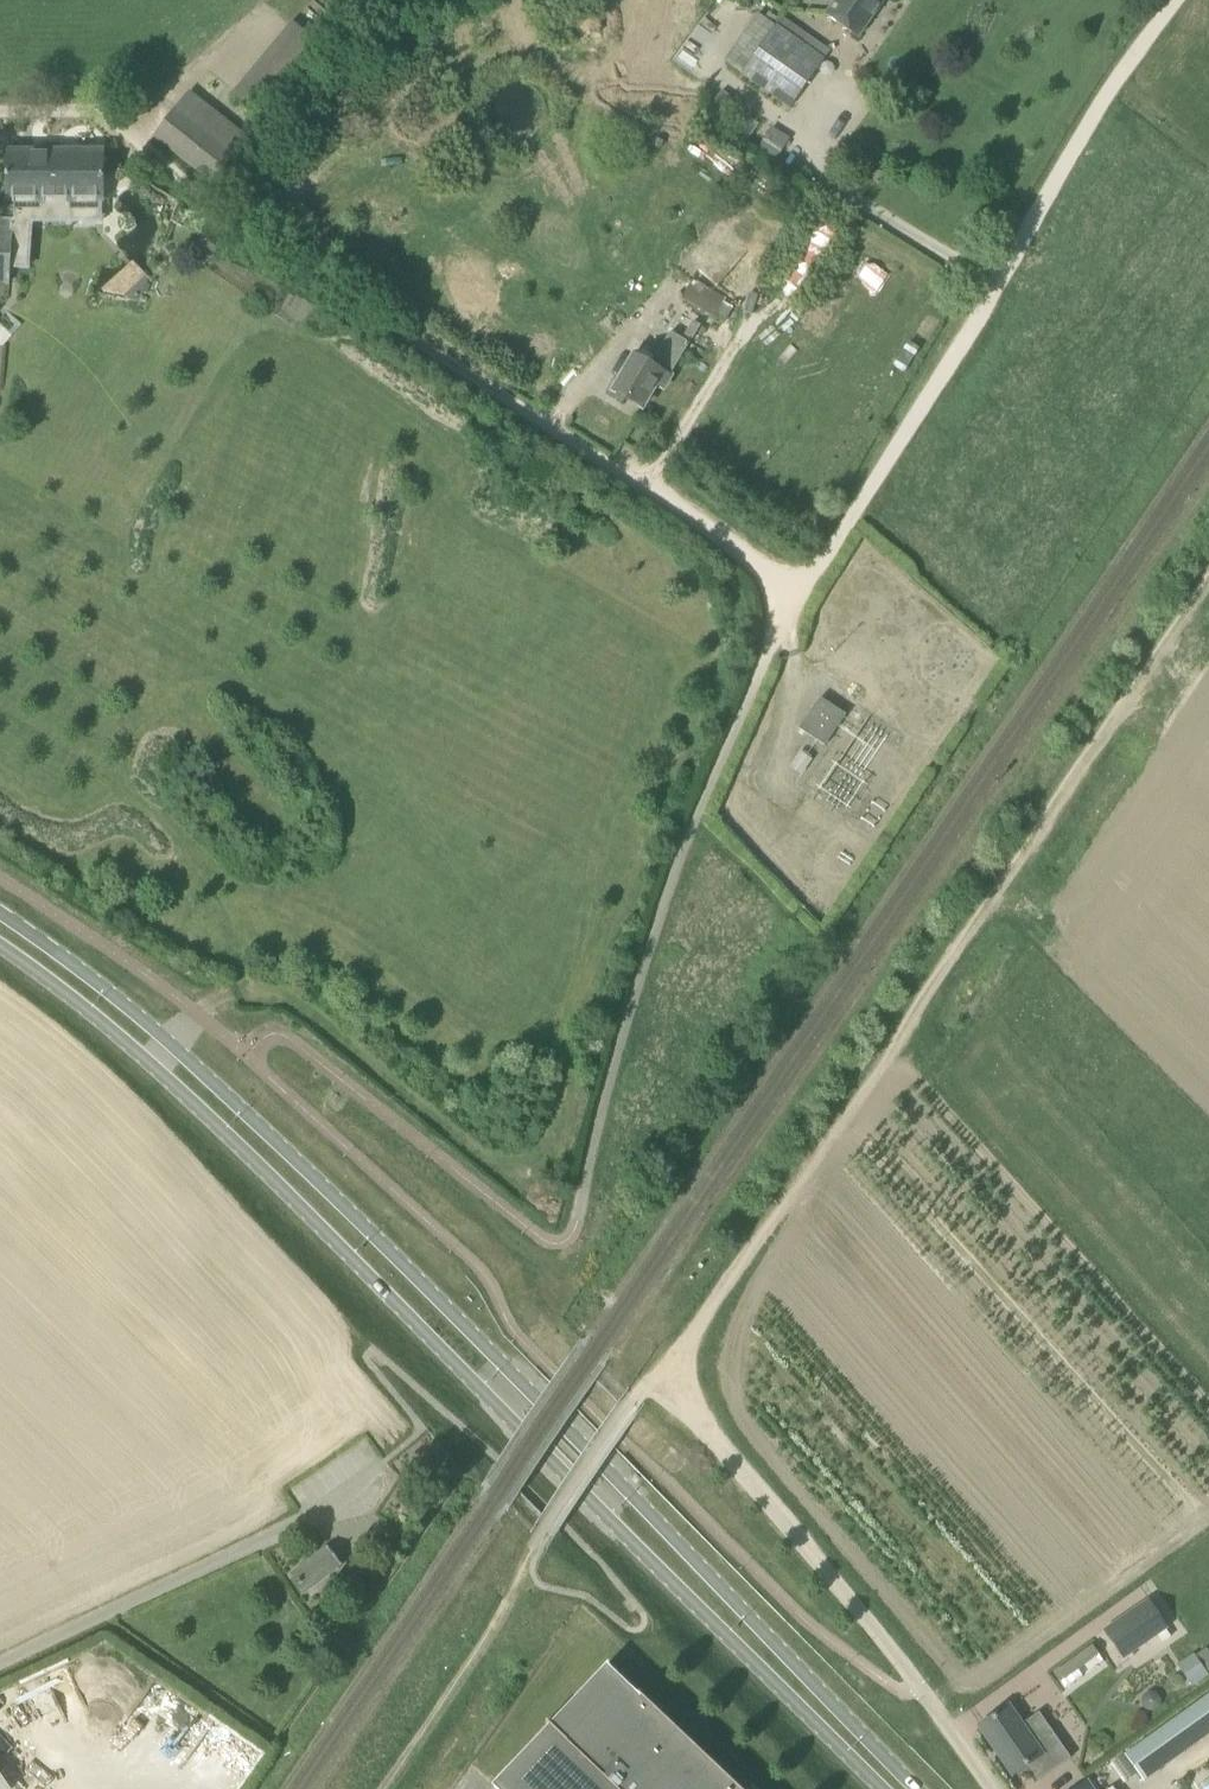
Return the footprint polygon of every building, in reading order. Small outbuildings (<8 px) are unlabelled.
[(885,0),(838,0),(827,16),(858,38),(885,0)] [(725,62),(791,108),(825,59),(776,24),(759,14),(725,62)] [(234,94),(259,116),(319,45),(294,22),(234,94)] [(156,136),(217,185),(251,142),(190,94),(156,136)] [(774,163),(781,152),(764,140),(757,152),(774,163)] [(104,203),(104,176),(104,153),(8,152),(8,200),(40,200),(42,201),(40,216),(74,216),(74,204),(104,203)] [(776,273),(801,290),(842,231),(817,214),(776,273)] [(12,283),(15,231),(0,230),(0,282),(12,283)] [(134,261),(103,289),(105,292),(138,298),(147,275),(134,261)] [(727,299),(694,279),(682,299),(715,318),(727,299)] [(608,393),(623,402),(625,398),(643,408),(657,384),(664,388),(690,344),(671,333),(652,364),(636,355),(619,385),(615,382),(608,393)] [(821,698),(800,729),(826,747),(847,715),(821,698)] [(307,1591),(342,1564),(329,1547),(294,1574),(296,1577),(293,1579),(302,1590),(305,1588),(307,1591)] [(1167,1628),(1148,1601),(1106,1630),(1125,1658),(1167,1628)] [(1085,1666),(1099,1656),(1100,1655),(1093,1645),(1053,1673),(1061,1683),(1062,1682),(1079,1670),(1085,1666)] [(1178,1665),(1193,1688),(1208,1677),(1208,1676),(1195,1654),(1178,1665)] [(493,1785),(497,1788),(742,1788),(640,1693),(639,1694),(608,1664),(551,1724),(548,1721),(547,1722),(550,1725),(493,1785)] [(1119,1761),(1135,1784),(1208,1733),(1208,1698),(1119,1761)] [(1039,1780),(1072,1758),(1040,1712),(1022,1724),(1009,1706),(980,1726),(1014,1775),(1029,1765),(1039,1780)] [(0,1772),(0,1788),(12,1788),(0,1772)]
